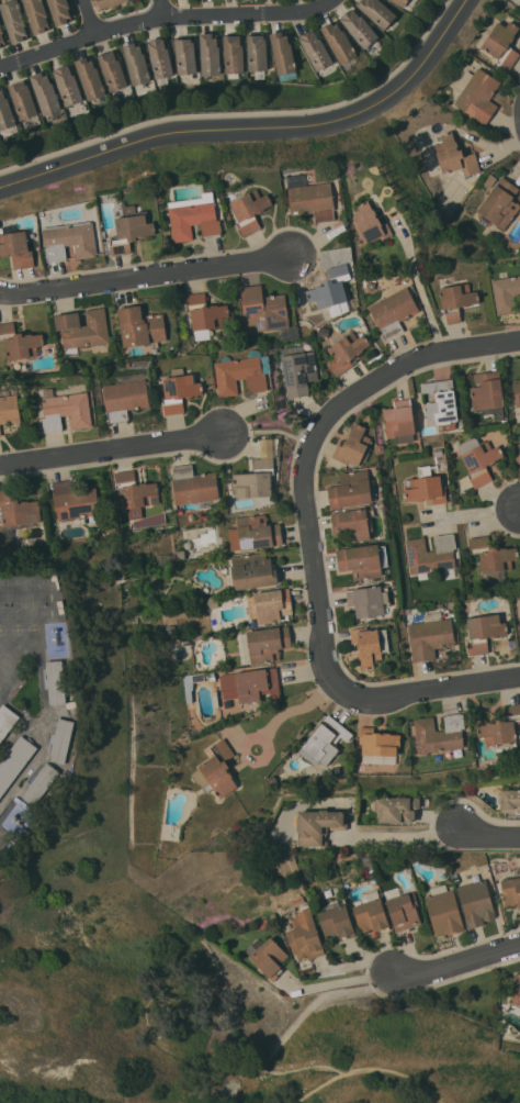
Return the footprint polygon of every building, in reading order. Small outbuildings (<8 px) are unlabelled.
[(0,4),(11,0),(17,0),(26,25),(24,26),(27,37),(24,38),(24,40),(12,43),(0,8),(0,4)] [(34,35),(23,0),(42,0),(48,16),(46,16),(50,29),(45,30),(45,31),(34,35)] [(56,25),(48,0),(67,0),(70,8),(68,9),(72,20),(56,25)] [(95,5),(93,0),(130,0),(115,5),(113,9),(110,8),(109,5),(101,9),(101,8),(98,10),(95,5)] [(357,4),(361,0),(379,0),(396,15),(384,30),(357,4)] [(403,8),(390,0),(416,0),(409,11),(404,7),(403,8)] [(378,37),(364,48),(352,34),(352,35),(348,30),(349,30),(340,19),(341,18),(340,16),(350,9),(351,10),(352,9),(359,16),(361,15),(378,37)] [(519,27),(513,35),(515,36),(511,41),(510,41),(507,44),(519,54),(509,70),(496,60),(497,58),(481,46),(482,45),(477,42),(491,21),(491,22),(495,21),(497,22),(498,21),(505,26),(509,20),(519,27)] [(320,27),(331,21),(331,23),(336,21),(342,31),(343,30),(357,55),(360,60),(344,69),(341,64),(340,64),(320,27)] [(334,63),(317,71),(308,55),(307,56),(304,51),(305,51),(298,38),(301,37),(299,35),(310,30),(312,31),(314,30),(318,38),(320,37),(334,63)] [(270,33),(282,31),(282,33),(286,32),(289,44),(291,43),(296,71),(295,71),(296,77),(280,80),(279,75),(278,75),(270,33)] [(200,33),(212,33),(212,34),(217,34),(217,46),(219,46),(221,75),(201,76),(200,33)] [(196,73),(192,73),(193,80),(185,81),(184,74),(178,75),(174,37),(191,35),(191,42),(194,41),(196,73)] [(223,35),(233,35),(240,35),(240,45),(242,45),(244,73),(238,73),(239,78),(228,78),(227,74),(225,74),(223,35)] [(247,35),(263,35),(263,38),(265,38),(268,70),(264,70),(264,78),(253,79),(253,70),(248,71),(247,35)] [(173,75),(167,77),(168,82),(157,85),(156,79),(155,79),(151,62),(150,62),(149,55),(150,55),(147,42),(149,42),(148,40),(161,37),(161,40),(163,38),(166,48),(168,48),(173,75)] [(122,45),(135,42),(135,43),(139,42),(143,54),(144,54),(150,81),(132,86),(122,45)] [(104,75),(103,75),(101,69),(102,68),(98,56),(113,51),(116,60),(118,59),(127,86),(110,91),(104,75)] [(100,97),(101,101),(91,104),(90,100),(88,101),(75,60),(86,57),(87,58),(91,57),(94,68),(97,67),(106,94),(100,97)] [(59,90),(56,82),(56,81),(53,70),(55,70),(54,68),(66,64),(67,66),(69,65),(72,75),(74,74),(82,100),(65,107),(59,90)] [(463,90),(456,86),(466,70),(473,74),(478,67),(501,82),(489,100),(498,105),(485,125),(453,103),(463,90)] [(61,109),(59,110),(61,115),(57,116),(57,119),(49,121),(47,114),(43,115),(30,75),(42,71),(42,73),(46,71),(50,82),(52,82),(61,109)] [(9,87),(24,81),(25,85),(27,85),(37,114),(20,120),(9,87)] [(1,137),(0,134),(0,87),(1,87),(5,98),(8,98),(16,124),(15,125),(18,132),(1,137)] [(442,172),(429,176),(423,155),(436,152),(433,144),(442,142),(440,134),(452,131),(454,142),(456,141),(457,144),(456,145),(457,149),(462,148),(463,156),(475,152),(481,171),(465,176),(464,176),(460,177),(459,170),(463,169),(462,168),(442,174),(442,172)] [(286,176),(305,174),(307,186),(331,182),(336,210),(334,210),(335,220),(316,223),(314,212),(292,215),(286,176)] [(490,188),(483,183),(490,174),(497,178),(494,182),(490,188)] [(511,200),(519,206),(519,208),(504,231),(496,225),(486,226),(478,221),(477,211),(496,183),(501,176),(519,188),(511,200)] [(257,189),(261,197),(268,193),(273,203),(264,209),(264,210),(258,213),(258,212),(256,213),(257,214),(255,215),(261,227),(244,237),(237,223),(239,221),(229,203),(257,189)] [(203,197),(202,192),(213,191),(217,220),(221,220),(223,235),(203,238),(201,223),(191,225),(193,239),(173,242),(169,208),(169,202),(203,197)] [(373,209),(374,209),(376,213),(375,214),(377,218),(378,218),(382,223),(386,221),(393,234),(377,242),(376,239),(366,244),(352,216),(361,212),(358,205),(368,200),(373,209)] [(125,216),(123,207),(135,204),(136,212),(148,210),(149,223),(155,222),(156,233),(146,235),(146,236),(138,237),(138,236),(136,236),(137,241),(129,241),(132,253),(112,256),(110,241),(118,238),(115,218),(125,216)] [(94,243),(97,243),(98,253),(97,253),(97,256),(77,258),(75,244),(66,245),(67,260),(47,263),(45,247),(49,247),(46,227),(92,222),(94,243)] [(2,255),(0,255),(0,234),(26,231),(29,250),(32,250),(34,266),(15,269),(13,255),(12,255),(12,254),(10,254),(10,256),(2,256),(2,255)] [(348,301),(347,301),(349,308),(331,316),(328,305),(318,309),(318,307),(310,309),(308,302),(306,290),(315,288),(315,287),(323,285),(323,286),(325,285),(324,281),(330,279),(327,268),(347,263),(351,278),(342,280),(348,301)] [(491,280),(519,275),(519,295),(515,296),(517,311),(497,314),(491,280)] [(441,288),(440,282),(453,279),(454,286),(468,282),(471,292),(477,291),(479,302),(470,304),(470,305),(463,307),(462,305),(461,305),(461,308),(459,308),(462,322),(448,324),(445,309),(442,309),(439,288),(441,288)] [(246,333),(241,300),(242,300),(240,287),(261,285),(262,297),(285,293),(290,327),(246,333)] [(407,286),(419,311),(399,321),(405,331),(386,339),(381,330),(380,330),(368,307),(407,286)] [(210,328),(211,338),(195,341),(194,331),(193,331),(190,310),(186,310),(184,294),(205,291),(207,307),(208,305),(208,307),(211,307),(211,305),(217,304),(217,305),(228,304),(229,316),(223,317),(224,326),(210,328)] [(298,292),(305,291),(308,319),(302,320),(298,292)] [(118,308),(142,305),(143,315),(163,313),(167,339),(150,342),(150,343),(124,347),(118,308)] [(77,346),(78,355),(65,357),(64,348),(61,330),(57,330),(55,315),(78,312),(80,325),(88,325),(86,310),(105,308),(110,342),(77,346)] [(4,339),(0,340),(0,323),(14,322),(15,333),(23,332),(23,336),(25,336),(25,335),(32,334),(32,335),(43,333),(44,345),(37,346),(38,355),(8,359),(4,339)] [(317,334),(319,325),(328,327),(329,328),(327,337),(317,334)] [(328,349),(329,348),(326,344),(330,341),(328,338),(340,330),(342,333),(349,328),(351,332),(352,331),(358,338),(363,334),(371,344),(362,349),(363,350),(357,356),(357,355),(355,355),(355,356),(354,357),(358,361),(337,377),(327,363),(334,357),(328,349)] [(282,355),(281,348),(303,345),(304,352),(314,350),(318,379),(307,381),(307,385),(309,394),(287,398),(281,356),(282,355)] [(268,390),(248,393),(246,378),(237,379),(239,394),(218,397),(214,363),(222,361),(222,359),(222,357),(225,355),(227,355),(229,356),(230,358),(231,360),(248,357),(248,355),(248,353),(249,352),(251,349),(253,349),(256,349),(258,349),(260,350),(261,352),(262,356),(268,355),(271,372),(265,374),(268,390)] [(505,405),(502,405),(504,414),(483,417),(482,409),(473,410),(470,387),(477,386),(476,382),(474,383),(473,374),(499,370),(505,405)] [(118,383),(117,376),(145,371),(146,379),(150,406),(127,410),(129,421),(110,423),(108,412),(106,412),(103,386),(118,383)] [(193,374),(194,383),(202,382),(203,393),(193,395),(193,397),(185,398),(185,397),(183,397),(184,398),(182,398),(184,412),(165,415),(162,399),(167,399),(163,378),(193,374)] [(452,378),(454,388),(455,388),(456,401),(455,401),(456,405),(457,405),(459,409),(456,409),(459,421),(456,421),(455,430),(439,431),(438,424),(428,425),(426,408),(423,408),(423,402),(431,401),(430,392),(421,393),(420,383),(452,378)] [(511,380),(514,406),(519,406),(519,379),(511,380)] [(45,398),(44,389),(53,388),(53,390),(70,388),(70,385),(84,382),(86,392),(88,391),(92,426),(74,428),(71,414),(61,415),(64,430),(61,430),(63,431),(45,433),(45,432),(44,432),(42,417),(45,417),(42,398),(45,398)] [(21,421),(0,424),(0,397),(16,394),(21,421)] [(414,434),(415,441),(398,443),(398,446),(388,448),(383,409),(394,408),(393,401),(410,398),(416,434),(414,434)] [(340,444),(342,438),(346,441),(346,439),(347,439),(348,438),(347,437),(350,431),(351,432),(355,422),(366,427),(363,434),(371,437),(371,439),(373,441),(370,447),(371,448),(370,452),(371,452),(366,461),(363,460),(362,465),(360,464),(359,466),(349,461),(348,464),(332,457),(338,444),(340,444)] [(457,446),(475,436),(479,445),(481,444),(487,441),(491,449),(498,445),(504,456),(495,460),(496,461),(489,465),(488,465),(486,466),(493,479),(475,489),(467,475),(471,473),(461,455),(462,455),(457,446)] [(260,439),(272,438),(273,457),(274,473),(271,473),(272,493),(249,495),(250,498),(245,498),(245,495),(237,497),(236,487),(234,487),(233,476),(244,475),(244,473),(250,472),(250,475),(252,473),(255,472),(253,458),(261,458),(260,439)] [(219,499),(211,500),(212,506),(200,509),(199,501),(177,505),(172,478),(174,477),(172,467),(192,464),(194,475),(216,471),(219,499)] [(368,469),(368,471),(370,471),(371,478),(369,478),(370,480),(374,479),(377,499),(372,500),(373,502),(330,509),(327,487),(340,484),(339,473),(368,469)] [(149,504),(149,505),(147,506),(146,505),(142,505),(143,517),(129,520),(127,509),(123,509),(122,508),(117,509),(115,492),(121,492),(120,488),(116,488),(114,472),(134,470),(136,484),(137,483),(137,484),(139,484),(139,483),(147,482),(147,483),(157,482),(160,503),(149,504)] [(433,504),(432,499),(425,500),(425,499),(422,499),(423,500),(416,501),(416,500),(405,501),(404,489),(411,488),(410,484),(406,486),(405,480),(410,479),(409,479),(440,475),(441,478),(443,478),(444,483),(441,483),(442,486),(445,484),(446,502),(433,504)] [(72,519),(72,520),(58,522),(58,520),(56,521),(53,493),(54,493),(53,482),(77,479),(78,489),(97,487),(101,522),(90,523),(89,516),(72,519)] [(1,506),(0,507),(0,490),(10,489),(12,500),(19,500),(19,503),(21,503),(21,501),(29,501),(29,502),(38,500),(42,522),(33,523),(34,526),(12,528),(14,547),(4,548),(2,526),(3,526),(1,506)] [(366,508),(366,510),(374,509),(375,516),(371,516),(373,531),(370,531),(371,539),(347,543),(347,537),(335,538),(331,513),(366,508)] [(265,513),(267,525),(280,523),(283,545),(240,550),(240,549),(230,550),(227,530),(238,527),(237,517),(265,513)] [(456,568),(454,568),(455,577),(445,578),(444,569),(427,572),(428,578),(418,580),(417,573),(409,575),(405,539),(425,537),(427,552),(436,550),(434,536),(454,534),(456,548),(453,549),(456,568)] [(482,573),(479,553),(471,555),(468,538),(488,535),(489,547),(497,546),(497,550),(499,549),(499,548),(507,547),(507,548),(517,547),(519,559),(511,560),(512,569),(482,573)] [(336,549),(348,548),(377,544),(378,546),(384,545),(386,558),(384,558),(385,566),(384,567),(385,575),(383,575),(383,576),(354,580),(352,569),(339,571),(336,549)] [(184,550),(185,559),(174,560),(173,552),(184,550)] [(236,589),(231,590),(230,583),(228,583),(226,575),(230,575),(228,565),(233,565),(231,557),(265,553),(267,558),(271,557),(272,564),(274,564),(275,569),(276,569),(279,583),(236,590),(236,589)] [(171,562),(160,565),(159,556),(170,554),(171,562)] [(94,589),(93,581),(110,579),(111,587),(94,589)] [(381,586),(382,589),(387,588),(391,605),(384,606),(385,614),(357,619),(354,606),(348,608),(346,590),(381,586)] [(257,624),(257,617),(249,619),(247,595),(253,594),(253,593),(290,588),(293,614),(283,615),(283,611),(280,611),(281,621),(257,624)] [(207,606),(206,598),(216,597),(217,605),(207,606)] [(425,622),(423,614),(441,612),(442,620),(451,617),(455,646),(434,648),(436,658),(414,661),(408,624),(425,622)] [(468,655),(466,639),(470,638),(467,619),(499,614),(500,623),(506,622),(508,634),(497,635),(498,637),(490,638),(489,636),(488,637),(488,638),(487,638),(488,653),(468,655)] [(280,660),(251,665),(251,662),(241,665),(237,634),(247,633),(247,632),(289,625),(292,647),(279,649),(280,660)] [(362,669),(360,659),(359,659),(358,651),(360,651),(359,649),(358,650),(357,643),(352,644),(350,630),(368,627),(368,630),(378,628),(378,631),(385,630),(388,651),(382,651),(383,659),(373,660),(374,668),(362,669)] [(46,661),(63,659),(67,703),(50,704),(46,661)] [(238,697),(223,700),(223,697),(222,697),(221,694),(222,694),(219,676),(253,670),(253,669),(267,667),(267,668),(276,667),(281,699),(271,701),(270,692),(259,694),(260,700),(239,703),(238,697)] [(206,673),(206,672),(214,671),(214,672),(215,679),(211,680),(207,678),(206,673)] [(193,690),(192,690),(192,703),(188,703),(183,676),(204,672),(205,681),(194,682),(193,690)] [(20,715),(0,742),(0,707),(3,703),(20,715)] [(500,706),(519,703),(519,723),(515,724),(517,740),(516,740),(517,749),(498,753),(487,746),(486,736),(478,737),(476,726),(487,724),(486,723),(493,722),(493,723),(496,723),(496,718),(502,717),(500,706)] [(418,754),(414,718),(433,716),(436,732),(445,729),(443,715),(463,713),(465,728),(462,728),(464,747),(418,754)] [(321,722),(323,723),(328,714),(353,734),(348,742),(341,737),(335,745),(340,749),(327,766),(319,760),(316,765),(298,751),(321,722)] [(66,764),(49,760),(59,717),(75,721),(66,764)] [(397,746),(397,756),(396,756),(396,765),(363,764),(363,755),(362,755),(362,744),(360,744),(360,726),(374,727),(374,732),(381,732),(381,734),(383,734),(383,732),(391,733),(391,734),(400,735),(400,746),(397,746)] [(38,747),(0,799),(0,763),(21,735),(26,738),(29,736),(34,740),(32,743),(38,747)] [(213,788),(206,792),(202,788),(199,784),(197,784),(191,773),(199,768),(199,767),(212,757),(206,749),(223,738),(235,754),(225,761),(229,767),(226,769),(227,771),(228,770),(233,776),(231,777),(238,786),(221,798),(213,788)] [(48,761),(61,772),(35,807),(21,796),(48,761)] [(330,777),(329,768),(340,767),(341,775),(330,777)] [(269,783),(267,781),(268,778),(270,776),(273,776),(275,777),(276,780),(276,782),(274,784),(271,786),(269,783)] [(501,790),(519,790),(519,813),(516,813),(516,814),(510,814),(510,812),(501,812),(501,803),(498,803),(498,791),(501,792),(501,790)] [(420,798),(420,809),(414,809),(414,810),(415,810),(415,820),(414,820),(414,823),(378,823),(378,811),(375,811),(375,810),(373,810),(373,798),(376,798),(376,796),(420,798)] [(298,832),(297,831),(297,817),(298,816),(298,811),(319,811),(319,810),(328,810),(328,812),(348,812),(348,829),(328,829),(328,834),(323,834),(323,840),(328,840),(328,849),(320,849),(320,845),(298,845),(298,832)] [(511,878),(519,877),(519,911),(519,907),(518,907),(518,904),(505,906),(500,880),(511,878)] [(485,879),(495,912),(496,916),(495,916),(494,920),(487,921),(485,920),(484,920),(483,916),(482,917),(484,924),(468,928),(456,887),(485,879)] [(465,929),(449,935),(449,933),(443,934),(443,933),(436,935),(425,896),(431,894),(429,889),(445,883),(446,890),(453,889),(465,929)] [(420,911),(417,912),(421,924),(396,932),(385,900),(386,900),(384,891),(397,887),(400,895),(414,891),(420,911)] [(352,906),(354,905),(353,901),(362,898),(363,900),(365,900),(363,893),(376,889),(380,898),(381,898),(389,926),(388,927),(389,929),(376,934),(376,931),(374,932),(373,927),(371,928),(371,929),(362,933),(361,932),(352,906)] [(307,893),(309,901),(303,903),(302,900),(293,903),(291,899),(307,893)] [(344,903),(355,936),(342,940),(341,937),(339,938),(338,933),(325,937),(317,913),(344,903)] [(325,954),(313,958),(313,959),(308,960),(307,958),(298,960),(296,954),(294,955),(286,932),(293,929),(290,918),(298,916),(296,913),(310,909),(325,954)] [(250,956),(245,950),(257,938),(263,944),(270,936),(289,955),(279,965),(281,967),(280,968),(283,970),(278,976),(279,977),(273,981),(249,957),(250,956)]
